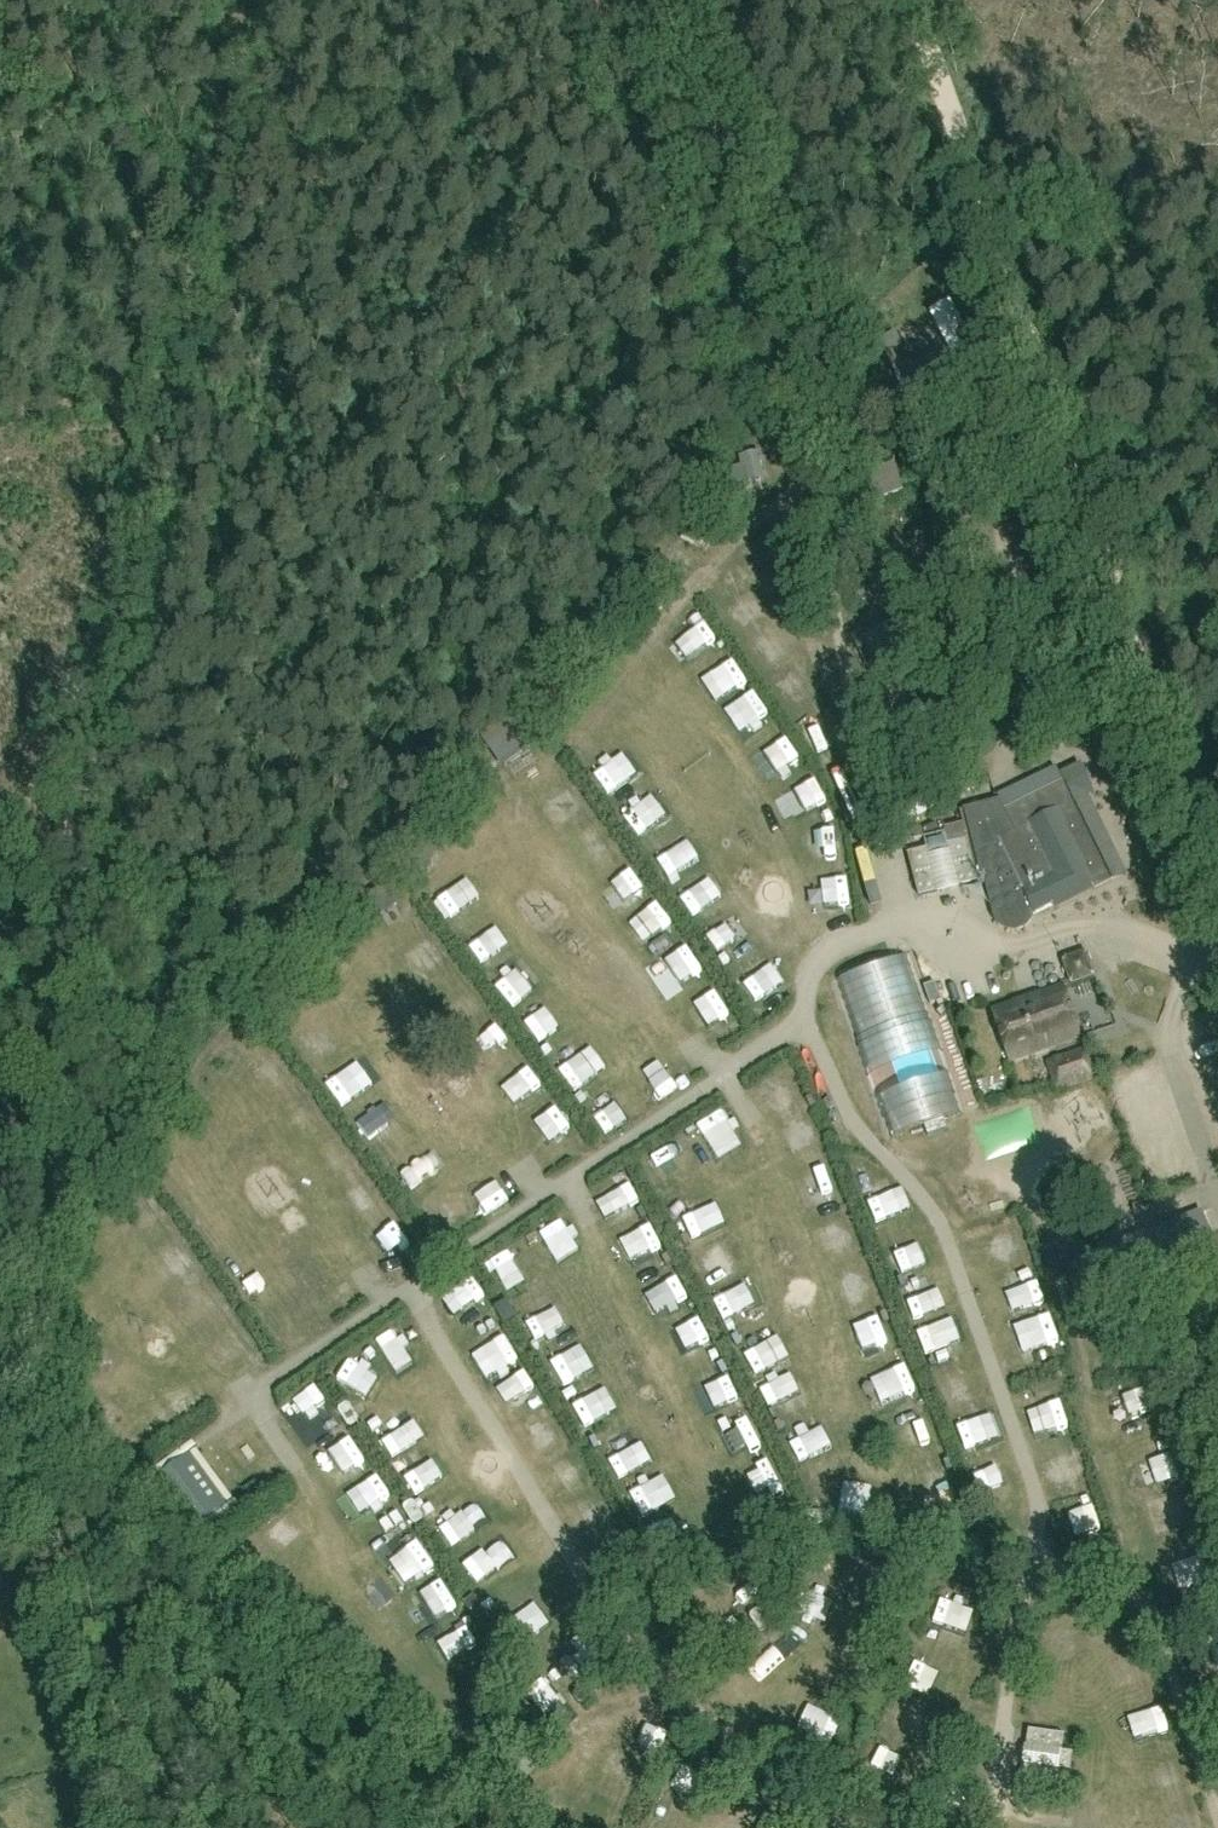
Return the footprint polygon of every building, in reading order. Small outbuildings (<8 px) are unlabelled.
[(762,463),(760,454),(738,458),(740,469),(743,468),(747,482),(747,483),(763,480),(759,464),(762,463)] [(866,476),(874,504),(902,496),(893,468),(866,476)] [(688,656),(710,640),(699,625),(677,641),(688,656)] [(531,750),(508,719),(480,739),(503,770),(531,750)] [(1032,916),(1033,913),(1109,876),(1072,801),(1081,797),(1070,775),(1003,808),(998,799),(965,807),(989,906),(991,915),(994,920),(997,925),(1004,930),(1013,931),(1021,929),(1027,925),(1031,920),(1032,916)] [(797,801),(802,814),(820,807),(815,794),(797,801)] [(400,826),(384,855),(395,861),(397,857),(427,873),(440,848),(400,826)] [(921,827),(911,828),(913,839),(922,837),(921,827)] [(958,884),(975,880),(965,839),(946,844),(947,847),(928,852),(928,849),(909,853),(920,894),(938,889),(941,900),(961,895),(958,884)] [(842,877),(819,881),(823,910),(847,906),(842,877)] [(382,882),(365,893),(378,912),(395,901),(382,882)] [(702,939),(717,959),(738,944),(724,924),(702,939)] [(1059,959),(1069,987),(1096,977),(1086,949),(1059,959)] [(941,1001),(935,982),(923,986),(929,1004),(941,1001)] [(1080,1037),(1062,986),(991,1011),(1009,1062),(1080,1037)] [(1094,1076),(1086,1056),(1083,1048),(1045,1061),(1056,1094),(1096,1081),(1094,1076)] [(777,1117),(786,1139),(811,1130),(803,1107),(777,1117)] [(711,1109),(686,1120),(696,1143),(720,1133),(711,1109)] [(686,1156),(671,1132),(640,1151),(656,1175),(686,1156)] [(798,1165),(808,1191),(831,1182),(821,1156),(798,1165)] [(495,1204),(512,1192),(498,1171),(480,1183),(495,1204)] [(600,1209),(626,1199),(617,1174),(590,1184),(600,1209)] [(864,1213),(878,1209),(871,1188),(858,1192),(864,1213)] [(675,1232),(698,1222),(686,1198),(664,1208),(675,1232)] [(1200,1210),(1076,1257),(1093,1302),(1217,1255),(1200,1210)] [(539,1250),(563,1238),(552,1217),(528,1229),(539,1250)] [(645,1218),(620,1227),(630,1254),(655,1246),(645,1218)] [(993,1228),(995,1249),(1021,1246),(1018,1225),(993,1228)] [(396,1232),(381,1246),(396,1262),(411,1248),(396,1232)] [(881,1248),(889,1267),(914,1256),(906,1237),(881,1248)] [(481,1257),(490,1279),(512,1271),(503,1248),(481,1257)] [(1026,1258),(1003,1263),(1008,1287),(1032,1282),(1026,1258)] [(850,1295),(873,1284),(864,1266),(842,1276),(850,1295)] [(464,1310),(477,1288),(462,1279),(449,1301),(464,1310)] [(897,1290),(906,1316),(933,1307),(924,1281),(897,1290)] [(744,1286),(712,1301),(718,1316),(751,1301),(744,1286)] [(540,1300),(516,1313),(527,1334),(551,1322),(540,1300)] [(1021,1333),(1046,1332),(1044,1306),(1019,1308),(1021,1333)] [(278,1315),(281,1336),(296,1334),(292,1312),(278,1315)] [(376,1320),(388,1356),(412,1348),(401,1312),(376,1320)] [(853,1343),(891,1335),(887,1317),(849,1324),(853,1343)] [(489,1318),(467,1333),(481,1351),(502,1336),(489,1318)] [(738,1346),(753,1362),(773,1343),(758,1327),(738,1346)] [(557,1334),(535,1349),(552,1374),(574,1359),(557,1334)] [(237,1364),(253,1354),(245,1340),(228,1350),(237,1364)] [(359,1381),(359,1359),(332,1358),(332,1380),(359,1381)] [(904,1365),(868,1378),(877,1403),(913,1390),(904,1365)] [(497,1380),(509,1404),(532,1392),(521,1369),(497,1380)] [(777,1375),(753,1387),(765,1411),(789,1399),(777,1375)] [(294,1397),(303,1413),(323,1402),(314,1385),(294,1397)] [(389,1404),(365,1416),(375,1438),(400,1425),(389,1404)] [(537,1441),(559,1429),(547,1407),(525,1419),(537,1441)] [(921,1409),(895,1417),(902,1438),(928,1430),(921,1409)] [(427,1443),(396,1465),(410,1485),(441,1464),(427,1443)] [(190,1456),(156,1480),(191,1529),(225,1505),(190,1456)] [(632,1466),(614,1476),(624,1493),(641,1483),(632,1466)] [(364,1510),(387,1499),(378,1480),(355,1491),(364,1510)] [(1062,1498),(1067,1520),(1093,1515),(1088,1492),(1062,1498)] [(440,1532),(457,1518),(439,1497),(422,1511),(440,1532)] [(417,1585),(439,1574),(429,1556),(408,1567),(417,1585)] [(1063,1733),(1029,1728),(1022,1779),(1056,1783),(1059,1767),(1070,1769),(1072,1750),(1061,1749),(1063,1733)]
